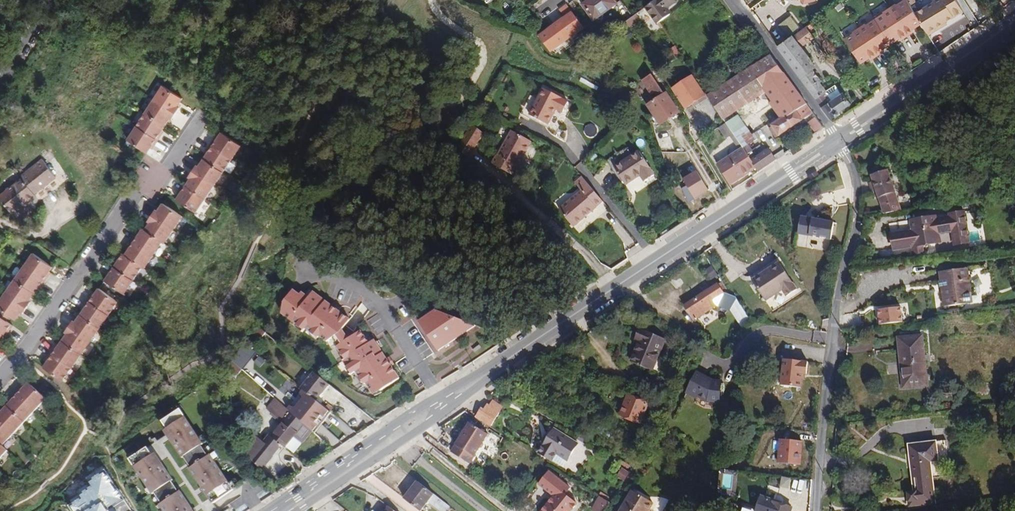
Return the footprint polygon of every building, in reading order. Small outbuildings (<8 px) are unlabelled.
[(616,4),(612,0),(589,0),(583,5),(596,23),(602,19),(600,16),(616,4)] [(675,1),(675,0),(656,0),(644,8),(656,25),(657,24),(660,22),(670,15),(665,8),(675,1)] [(750,9),(762,0),(744,0),(750,9)] [(897,4),(896,2),(883,9),(884,11),(863,24),(862,22),(849,29),(850,32),(841,37),(856,62),(865,57),(866,59),(879,51),(878,49),(899,36),(900,39),(913,31),(912,29),(922,23),(915,13),(911,5),(908,0),(903,0),(897,4)] [(915,13),(922,23),(928,34),(948,23),(946,21),(963,11),(957,0),(933,0),(934,2),(915,13)] [(669,9),(677,3),(675,1),(665,8),(670,15),(672,13),(669,9)] [(561,45),(584,28),(567,5),(560,10),(565,18),(539,37),(560,45),(561,45)] [(633,17),(626,6),(619,11),(621,13),(620,15),(625,22),(626,22),(633,17)] [(630,28),(640,21),(636,15),(633,17),(626,22),(630,28)] [(815,38),(806,26),(778,47),(790,64),(811,92),(816,98),(825,91),(825,90),(825,89),(819,81),(820,81),(812,69),(815,66),(808,56),(809,55),(803,47),(815,38)] [(618,35),(622,41),(628,37),(624,31),(618,35)] [(555,54),(565,46),(563,46),(561,45),(560,45),(539,37),(550,52),(555,54)] [(681,55),(676,46),(671,49),(673,53),(674,53),(677,58),(681,55)] [(723,119),(765,91),(787,77),(771,56),(708,97),(723,119)] [(679,112),(667,93),(665,95),(652,75),(642,81),(651,95),(655,92),(659,98),(647,106),(660,125),(679,112)] [(693,103),(705,95),(705,94),(693,76),(673,89),(686,108),(693,103)] [(775,138),(813,113),(787,77),(765,91),(773,101),(784,118),(781,120),(772,126),(772,127),(769,129),(775,138)] [(178,104),(182,99),(162,86),(153,100),(175,114),(179,108),(177,107),(178,104)] [(548,125),(556,109),(563,112),(568,103),(561,99),(562,98),(544,89),(530,115),(548,125)] [(816,98),(823,108),(833,101),(825,91),(816,98)] [(838,112),(849,103),(843,93),(833,101),(823,108),(830,118),(835,115),(837,116),(839,114),(838,112)] [(695,106),(708,97),(707,94),(706,94),(705,94),(705,95),(693,103),(695,106)] [(171,120),(175,114),(153,100),(144,113),(164,126),(167,121),(169,118),(171,120)] [(784,118),(773,101),(769,104),(781,120),(784,118)] [(161,131),(164,126),(144,113),(136,127),(158,141),(161,135),(159,133),(161,131)] [(747,129),(738,116),(726,123),(726,124),(734,134),(735,137),(747,129)] [(824,128),(816,117),(810,122),(818,133),(824,128)] [(897,117),(889,122),(892,126),(900,121),(897,117)] [(726,124),(726,123),(719,128),(727,138),(730,137),(734,134),(726,124)] [(468,157),(479,140),(483,133),(482,132),(472,124),(467,132),(457,158),(468,157)] [(154,147),(158,141),(136,127),(127,140),(147,153),(150,148),(152,145),(154,147)] [(747,145),(758,139),(754,133),(751,135),(747,129),(735,137),(743,148),(747,145)] [(517,167),(531,141),(511,130),(493,164),(512,175),(516,167),(517,167)] [(240,146),(221,133),(218,138),(216,140),(214,139),(210,145),(232,159),(240,146)] [(743,148),(735,137),(734,134),(730,137),(740,150),(743,148)] [(232,159),(210,145),(206,150),(208,152),(207,154),(203,160),(223,173),(232,159)] [(629,196),(657,178),(650,169),(651,168),(640,151),(633,156),(628,148),(607,161),(629,196)] [(755,166),(751,160),(747,154),(743,148),(740,150),(717,165),(730,185),(756,168),(755,167),(755,166)] [(759,172),(776,160),(769,149),(751,160),(755,166),(755,167),(756,168),(758,172),(759,172)] [(682,164),(679,156),(669,160),(668,155),(664,157),(668,167),(672,166),(673,168),(682,164)] [(37,197),(34,194),(56,177),(42,160),(20,176),(22,178),(0,196),(0,199),(11,212),(19,206),(27,201),(29,203),(37,197)] [(214,186),(223,173),(203,160),(200,164),(198,167),(196,165),(192,171),(214,186)] [(884,213),(902,210),(889,169),(872,174),(874,181),(877,191),(879,197),(884,213)] [(683,187),(689,201),(709,193),(700,170),(683,177),(686,186),(683,187)] [(205,199),(214,186),(192,171),(188,177),(190,178),(189,181),(185,186),(205,199)] [(603,201),(582,176),(575,182),(581,190),(559,209),(573,227),(596,207),(603,201)] [(196,212),(205,199),(185,186),(183,184),(179,190),(181,192),(180,194),(176,199),(196,212)] [(21,209),(29,203),(27,201),(19,206),(21,209)] [(173,230),(182,216),(170,208),(163,203),(159,209),(158,211),(155,209),(152,215),(173,230)] [(937,243),(936,236),(939,232),(967,227),(965,212),(912,221),(914,231),(892,234),(894,250),(914,246),(915,254),(924,252),(923,245),(937,243)] [(164,243),(173,230),(152,215),(148,221),(150,223),(148,225),(145,230),(162,242),(164,243)] [(828,242),(832,223),(800,217),(797,236),(828,242)] [(939,232),(936,236),(937,243),(941,242),(940,235),(954,233),(956,245),(970,242),(967,227),(939,232)] [(153,255),(162,242),(145,230),(143,229),(139,234),(138,236),(135,235),(131,240),(153,255)] [(144,268),(153,255),(131,240),(128,246),(130,248),(128,250),(125,255),(142,267),(144,268)] [(49,272),(52,267),(33,253),(23,267),(45,282),(49,276),(47,274),(49,272)] [(133,280),(142,267),(125,255),(121,253),(117,258),(119,259),(117,262),(114,267),(133,280)] [(765,302),(782,291),(786,297),(797,290),(779,262),(751,280),(765,302)] [(112,266),(111,266),(107,271),(109,273),(108,275),(104,280),(124,293),(133,280),(114,267),(112,266)] [(712,266),(705,270),(711,280),(718,275),(712,266)] [(45,282),(23,267),(14,280),(34,293),(37,288),(39,286),(41,287),(45,282)] [(967,268),(939,272),(941,281),(947,280),(948,287),(942,288),(944,307),(972,303),(967,268)] [(30,298),(34,293),(14,280),(5,293),(27,308),(30,302),(28,301),(30,298)] [(717,284),(685,305),(694,320),(716,306),(712,301),(723,293),(717,284)] [(99,289),(99,288),(95,293),(93,296),(91,294),(87,300),(109,315),(118,302),(99,289)] [(312,331),(326,342),(337,335),(342,343),(337,346),(341,352),(342,351),(347,358),(343,360),(347,367),(349,366),(353,372),(355,371),(359,377),(361,376),(373,393),(379,389),(380,391),(399,378),(374,340),(368,343),(360,330),(348,339),(342,329),(350,320),(313,292),(308,298),(301,292),(299,295),(293,290),(283,302),(287,305),(281,313),(297,325),(299,323),(311,333),(312,331)] [(20,312),(22,313),(27,308),(5,293),(0,300),(0,309),(3,311),(0,315),(0,317),(6,321),(10,316),(15,320),(19,315),(20,312)] [(717,306),(723,308),(730,294),(723,293),(712,301),(716,306),(717,306)] [(735,297),(730,294),(723,308),(728,311),(735,297)] [(735,297),(728,311),(729,311),(741,328),(748,318),(735,297)] [(109,315),(87,300),(83,306),(85,307),(84,309),(80,315),(99,328),(109,315)] [(880,323),(904,322),(903,307),(879,308),(880,323)] [(90,341),(99,328),(80,315),(76,320),(75,322),(73,320),(69,326),(90,341)] [(13,326),(8,322),(6,321),(0,317),(0,337),(2,338),(5,332),(7,330),(9,332),(13,326)] [(437,350),(475,335),(436,319),(418,321),(437,350)] [(81,354),(90,341),(69,326),(65,332),(67,333),(65,336),(62,341),(81,354)] [(252,349),(265,333),(259,328),(254,334),(246,344),(252,349)] [(635,340),(638,342),(630,361),(653,371),(666,339),(640,329),(635,340)] [(926,377),(921,336),(900,338),(903,365),(901,365),(904,387),(915,386),(914,378),(926,377)] [(72,367),(81,354),(62,341),(58,346),(56,348),(54,347),(50,352),(72,367)] [(62,390),(72,367),(50,352),(46,358),(48,360),(47,362),(43,367),(62,390)] [(242,370),(232,360),(228,365),(238,374),(242,370)] [(807,363),(783,360),(780,386),(800,388),(802,374),(806,375),(807,363)] [(315,400),(328,384),(314,373),(301,389),(302,390),(310,395),(315,400)] [(686,396),(686,397),(694,401),(695,398),(705,404),(717,405),(718,402),(720,382),(709,381),(692,373),(683,394),(686,396)] [(926,385),(926,377),(914,378),(915,386),(926,385)] [(35,411),(46,399),(29,383),(25,387),(22,390),(21,388),(16,393),(35,411)] [(553,398),(557,391),(545,383),(540,389),(553,398)] [(310,430),(314,433),(331,412),(330,412),(325,408),(315,400),(310,395),(302,390),(287,409),(310,430)] [(24,422),(35,411),(16,393),(11,398),(13,400),(11,402),(7,407),(24,422)] [(666,406),(669,407),(673,397),(666,393),(661,404),(666,406)] [(648,405),(628,396),(621,414),(640,422),(642,419),(644,419),(645,418),(643,417),(648,405)] [(287,409),(275,398),(266,409),(271,413),(270,414),(276,419),(275,420),(281,425),(271,437),(281,446),(284,448),(294,435),(302,441),(310,430),(287,409)] [(661,404),(650,399),(648,404),(665,410),(666,406),(661,404)] [(490,406),(500,412),(503,407),(493,400),(490,406)] [(482,408),(476,416),(491,426),(500,412),(490,406),(487,404),(484,409),(482,408)] [(7,407),(3,411),(1,413),(0,412),(0,422),(13,434),(24,422),(7,407)] [(190,469),(213,503),(231,491),(216,468),(218,467),(210,455),(208,456),(201,446),(203,444),(180,410),(163,421),(173,438),(170,440),(182,458),(184,457),(191,468),(190,469)] [(0,422),(0,444),(2,446),(13,434),(0,422)] [(487,434),(469,422),(464,430),(460,437),(451,452),(469,463),(479,448),(483,448),(484,445),(482,442),(487,434)] [(578,444),(554,429),(550,436),(545,444),(540,453),(551,460),(556,453),(567,460),(578,444)] [(259,446),(262,441),(254,434),(242,448),(249,457),(259,446)] [(545,444),(550,436),(546,434),(541,442),(545,444)] [(272,457),(281,446),(271,437),(268,435),(262,441),(259,446),(272,457)] [(802,441),(779,440),(777,464),(800,465),(802,441)] [(939,461),(936,442),(909,445),(915,492),(909,493),(910,506),(936,503),(931,462),(939,461)] [(261,470),(272,457),(259,446),(249,457),(261,470)] [(181,491),(179,492),(172,481),(173,480),(161,462),(158,464),(147,448),(130,459),(138,471),(139,470),(147,481),(145,482),(153,494),(155,493),(162,503),(160,505),(164,510),(194,510),(181,491)] [(549,471),(539,484),(550,492),(551,491),(556,495),(550,503),(547,503),(541,510),(571,510),(571,509),(577,503),(565,493),(570,487),(549,471)] [(781,486),(791,487),(792,478),(783,477),(781,486)] [(418,481),(404,499),(420,510),(428,501),(434,494),(418,481)] [(632,490),(620,510),(647,510),(652,502),(632,490)] [(551,491),(550,492),(554,495),(547,503),(550,503),(556,495),(551,491)] [(434,494),(428,501),(441,510),(445,510),(449,506),(434,494)] [(755,510),(790,510),(791,507),(774,502),(774,501),(761,496),(755,510)] [(609,502),(600,497),(593,510),(594,510),(604,510),(609,502)] [(744,502),(743,506),(745,507),(744,510),(753,510),(755,506),(744,502)]
